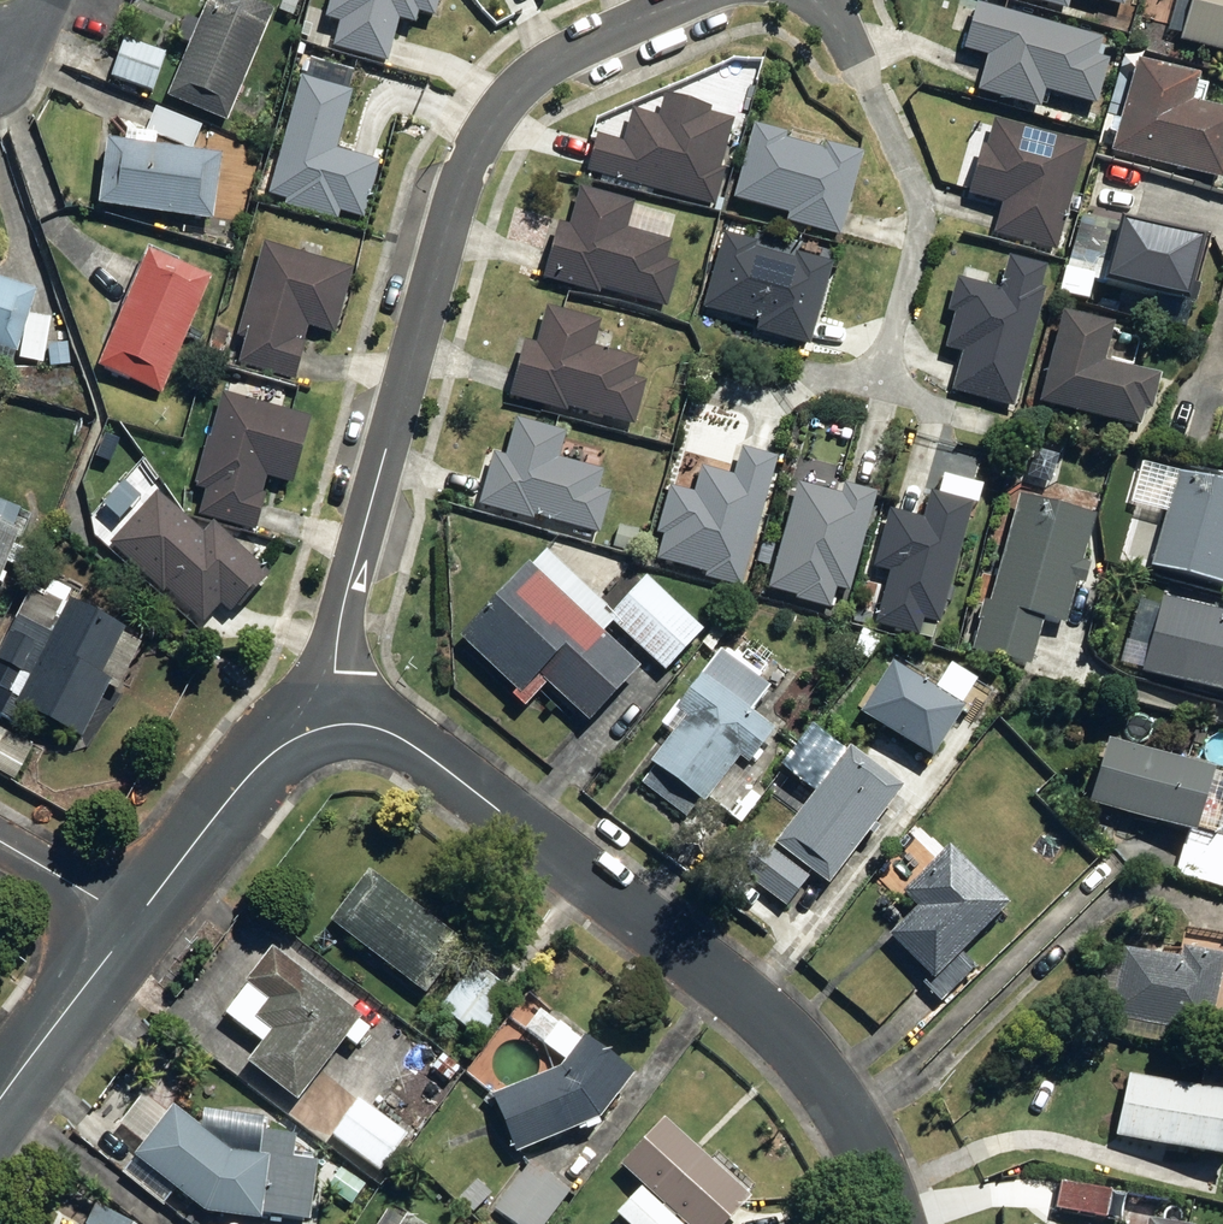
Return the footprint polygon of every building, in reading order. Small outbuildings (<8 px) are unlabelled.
[(232,121),(278,11),(253,0),(212,0),(172,96),(232,121)] [(320,23),(333,27),(327,49),(383,64),(394,25),(411,30),(414,16),(431,21),(436,0),(326,0),(320,23)] [(1060,14),(1064,0),(1010,0),(1060,14)] [(1120,10),(1123,0),(1083,0),(1120,10)] [(1174,43),(1221,58),(1220,62),(1222,63),(1222,0),(1187,0),(1174,43)] [(1097,43),(972,9),(959,55),(983,61),(974,94),(1035,111),(1039,94),(1091,108),(1104,63),(1092,60),(1097,43)] [(115,77),(156,91),(169,54),(127,40),(115,77)] [(1215,188),(1222,159),(1222,121),(1181,109),(1189,82),(1130,65),(1103,155),(1215,188)] [(347,95),(295,82),(264,199),(282,204),(281,210),(332,223),(334,218),(361,225),(377,165),(332,153),(347,95)] [(592,139),(582,176),(710,212),(721,173),(716,172),(729,125),(705,118),(706,114),(657,100),(651,122),(626,115),(618,146),(592,139)] [(1081,149),(990,124),(983,150),(977,149),(964,199),(998,208),(990,237),(1053,254),(1081,149)] [(835,241),(858,159),(821,149),(819,156),(780,144),(782,138),(750,129),(729,203),(784,218),(781,226),(835,241)] [(105,204),(219,218),(227,154),(113,140),(105,204)] [(541,277),(661,310),(672,268),(662,265),(667,246),(623,234),(630,209),(573,194),(563,229),(555,227),(541,277)] [(1093,289),(1170,310),(1185,257),(1107,235),(1093,289)] [(720,239),(699,310),(754,326),(752,334),(806,350),(829,271),(720,239)] [(332,337),(350,273),(257,247),(231,339),(238,341),(231,367),(288,383),(303,329),(332,337)] [(104,365),(168,393),(216,279),(152,252),(104,365)] [(948,393),(1008,411),(1042,295),(1034,293),(1040,274),(1003,263),(994,292),(954,280),(944,315),(952,317),(941,352),(958,357),(948,393)] [(20,353),(40,290),(0,277),(0,346),(20,353)] [(626,383),(630,363),(586,353),(592,327),(539,315),(530,350),(517,347),(504,400),(559,414),(559,411),(628,427),(638,386),(626,383)] [(1129,433),(1133,419),(1142,422),(1152,387),(1093,371),(1104,333),(1055,319),(1031,406),(1129,433)] [(48,346),(50,365),(71,364),(70,344),(48,346)] [(287,488),(305,422),(217,398),(205,442),(202,441),(189,490),(200,493),(193,520),(252,536),(262,500),(257,499),(262,481),(287,488)] [(529,519),(597,536),(607,497),(593,494),(597,475),(552,464),(559,436),(509,423),(500,460),(488,457),(474,510),(528,523),(529,519)] [(736,590),(773,463),(738,452),(730,480),(698,471),(691,496),(667,490),(653,536),(661,539),(655,561),(704,575),(703,580),(736,590)] [(1216,593),(1222,570),(1222,494),(1171,480),(1144,573),(1216,593)] [(837,499),(795,487),(764,591),(794,600),(793,603),(827,613),(833,593),(843,596),(872,498),(840,489),(837,499)] [(149,494),(102,546),(157,597),(161,592),(199,626),(215,608),(224,617),(245,594),(249,598),(265,581),(207,528),(197,538),(149,494)] [(935,628),(966,508),(925,497),(918,521),(885,513),(870,570),(884,574),(870,628),(916,639),(920,624),(935,628)] [(966,654),(1023,670),(1036,623),(1059,630),(1071,588),(1078,590),(1084,569),(1077,567),(1089,522),(1013,501),(984,607),(979,606),(966,654)] [(24,532),(0,522),(0,590),(24,532)] [(637,534),(616,528),(610,549),(631,555),(637,534)] [(578,728),(629,675),(518,573),(450,645),(510,701),(528,681),(578,728)] [(636,583),(600,622),(657,675),(693,636),(636,583)] [(74,597),(20,703),(88,736),(114,682),(105,678),(131,626),(74,597)] [(1222,702),(1222,623),(1154,602),(1132,675),(1222,702)] [(16,694),(40,644),(14,631),(0,659),(0,686),(16,694)] [(701,804),(724,820),(755,780),(741,768),(763,740),(689,684),(666,715),(677,723),(641,770),(646,774),(637,786),(680,821),(690,809),(695,812),(701,804)] [(1077,810),(1184,844),(1204,780),(1097,746),(1077,810)] [(766,851),(819,892),(892,798),(840,757),(766,851)] [(731,874),(780,912),(802,885),(753,845),(731,874)] [(879,942),(924,988),(998,915),(939,853),(892,899),(908,914),(879,942)] [(334,914),(427,985),(464,937),(370,866),(334,914)] [(249,1054),(298,1092),(348,1030),(358,1038),(371,1022),(360,1014),(362,1011),(274,941),(247,976),(270,994),(257,1010),(275,1024),(249,1054)] [(1101,1023),(1197,1044),(1214,968),(1172,959),(1170,967),(1116,956),(1101,1023)] [(439,1004),(477,1034),(512,991),(474,961),(439,1004)] [(497,1088),(520,1144),(602,1113),(637,1068),(591,1028),(563,1061),(497,1088)] [(432,1064),(450,1079),(461,1066),(443,1051),(432,1064)] [(1219,1173),(1222,1156),(1222,1110),(1122,1083),(1107,1142),(1219,1173)] [(360,1095),(333,1131),(380,1166),(407,1130),(360,1095)] [(209,1206),(261,1212),(262,1203),(310,1209),(316,1156),(235,1146),(173,1100),(135,1149),(209,1206)] [(696,1223),(723,1223),(752,1191),(665,1113),(624,1159),(696,1223)] [(520,1223),(544,1223),(572,1188),(532,1158),(496,1205),(520,1223)] [(361,1188),(370,1175),(355,1164),(346,1176),(361,1188)] [(458,1194),(474,1209),(492,1191),(476,1175),(458,1194)] [(1059,1204),(1108,1214),(1114,1185),(1065,1175),(1059,1204)] [(408,1209),(399,1223),(431,1223),(408,1209)] [(1197,1222),(1151,1215),(1149,1223),(1197,1223),(1197,1222)]
